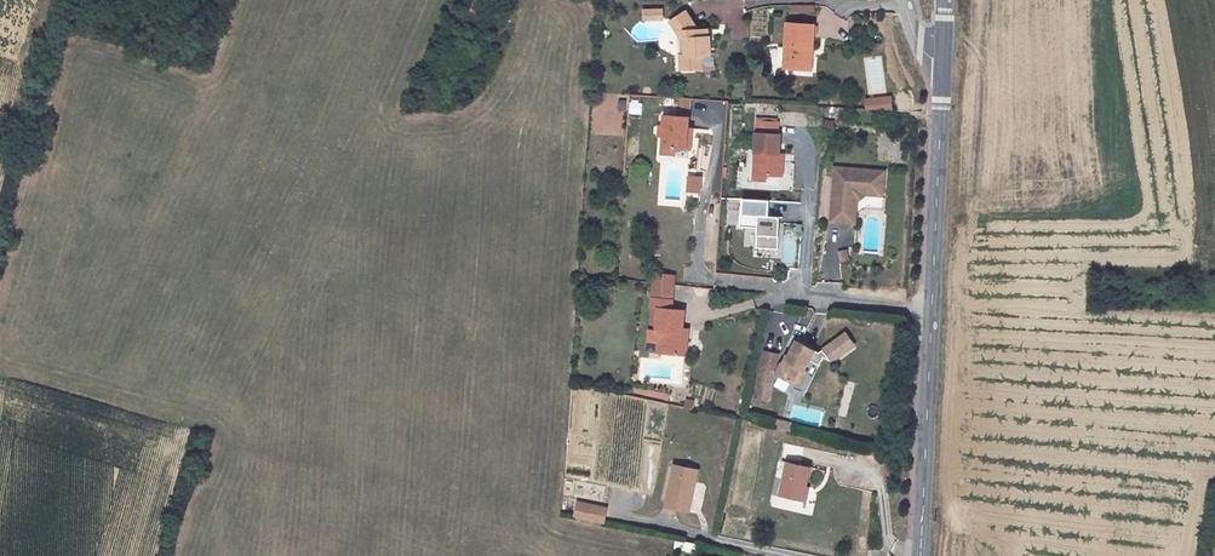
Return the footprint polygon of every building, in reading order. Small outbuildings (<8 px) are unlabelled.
[(660,18),(659,5),(638,6),(639,19),(660,18)] [(687,33),(686,53),(681,52),(680,67),(702,67),(703,53),(704,34),(705,25),(687,7),(674,21),(684,33),(687,33)] [(811,27),(786,26),(786,52),(810,53),(811,27)] [(807,71),(807,53),(786,52),(786,70),(807,71)] [(885,110),(886,98),(868,99),(867,109),(885,110)] [(640,113),(640,99),(627,99),(627,113),(640,113)] [(680,134),(681,117),(658,116),(656,150),(667,150),(679,151),(680,134)] [(773,149),(775,132),(770,131),(771,120),(754,119),(753,129),(749,129),(744,169),(758,170),(770,172),(773,149)] [(685,152),(687,135),(680,134),(679,151),(685,152)] [(778,172),(780,150),(773,149),(770,172),(778,172)] [(655,158),(666,159),(667,150),(656,150),(655,158)] [(828,167),(824,221),(845,222),(847,195),(853,190),(860,191),(862,193),(876,194),(878,170),(828,167)] [(744,177),(757,179),(758,170),(744,169),(744,177)] [(712,193),(719,194),(722,177),(714,176),(712,193)] [(693,179),(681,179),(680,194),(692,194),(693,179)] [(850,202),(862,193),(860,191),(853,190),(847,195),(845,222),(849,223),(850,202)] [(735,198),(725,198),(724,209),(734,210),(735,198)] [(766,200),(739,199),(738,214),(737,214),(736,226),(754,227),(753,247),(775,248),(777,222),(773,222),(773,216),(766,216),(766,200)] [(837,250),(838,261),(848,260),(847,249),(837,250)] [(669,301),(649,299),(648,310),(657,311),(668,312),(669,301)] [(658,348),(686,351),(688,333),(680,332),(682,312),(668,312),(657,311),(654,333),(654,338),(659,339),(658,348)] [(845,329),(819,350),(825,353),(834,359),(856,341),(845,329)] [(644,347),(658,348),(659,339),(654,338),(654,333),(646,332),(644,347)] [(814,347),(796,338),(791,348),(787,348),(788,355),(783,363),(781,363),(778,368),(770,366),(772,355),(759,352),(752,398),(765,400),(769,373),(775,374),(798,385),(805,373),(802,371),(814,347)] [(819,350),(814,347),(802,371),(805,373),(808,374),(815,360),(819,350)] [(825,353),(819,350),(815,360),(821,362),(825,353)] [(790,423),(776,421),(775,429),(788,431),(790,423)] [(811,470),(784,465),(778,499),(799,502),(802,488),(807,489),(811,470)] [(670,472),(662,512),(685,516),(689,497),(692,498),(696,477),(670,472)] [(601,510),(573,504),(570,518),(598,524),(601,510)] [(672,550),(691,554),(694,544),(673,540),(672,550)]
